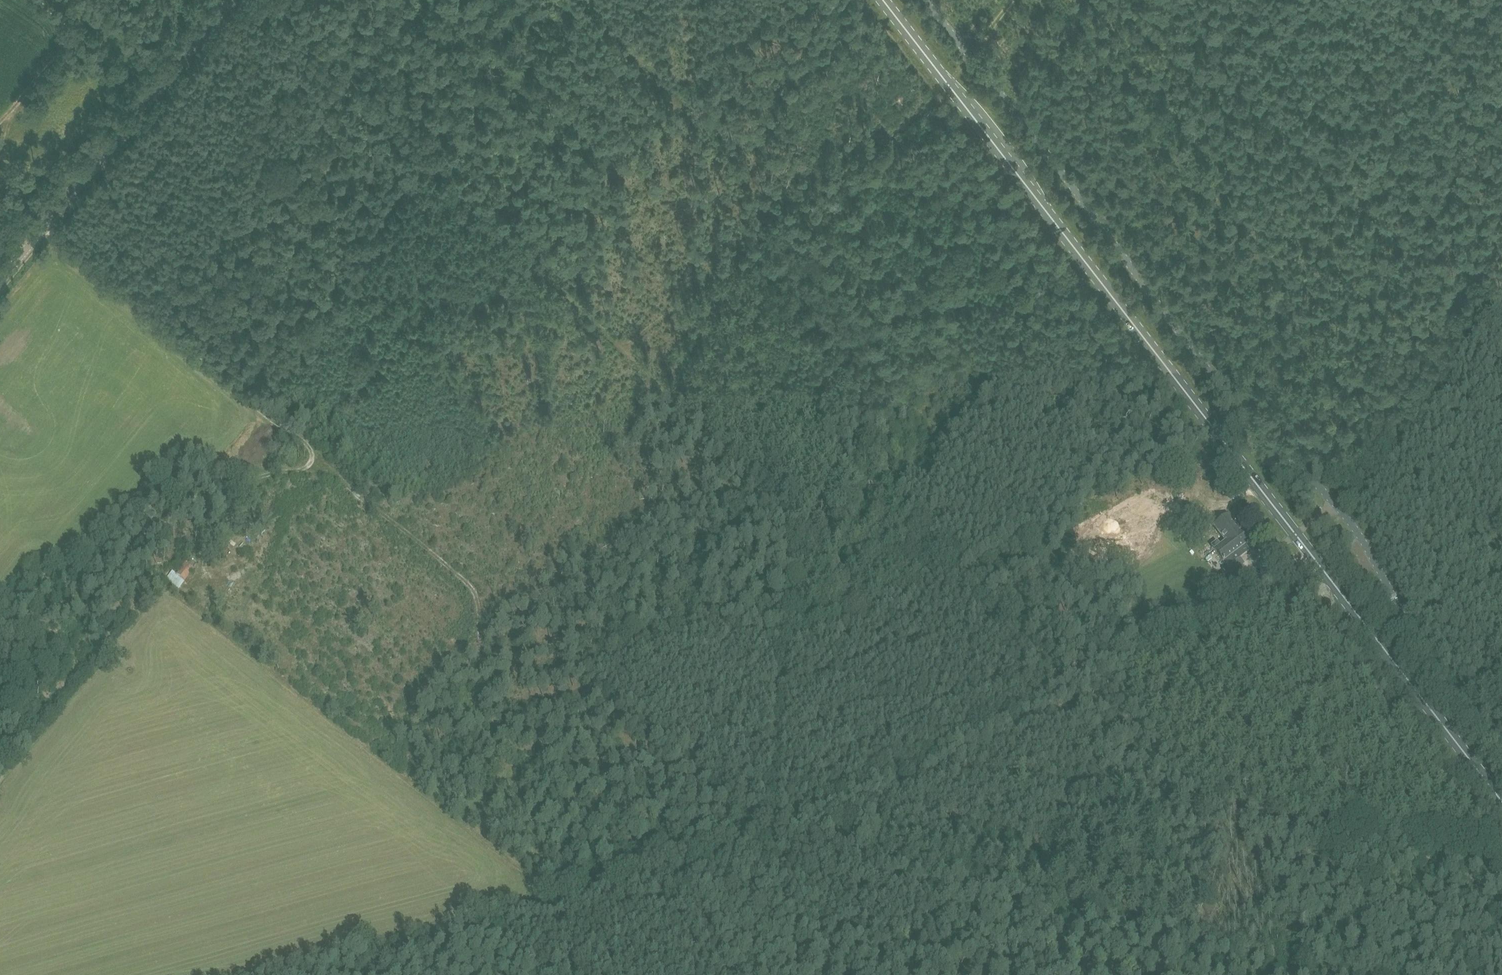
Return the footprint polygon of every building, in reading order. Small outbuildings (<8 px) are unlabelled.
[(190,375),(187,379),(199,388),(202,384),(190,375)] [(247,467),(251,473),(267,461),(264,456),(247,467)] [(1223,570),(1230,580),(1242,571),(1239,566),(1243,563),(1239,557),(1249,549),(1245,544),(1247,542),(1238,531),(1240,530),(1228,514),(1212,526),(1224,542),(1220,546),(1217,541),(1210,546),(1213,550),(1213,551),(1223,564),(1225,563),(1227,566),(1223,569),(1223,570)] [(1204,581),(1215,572),(1207,563),(1196,571),(1204,581)]
